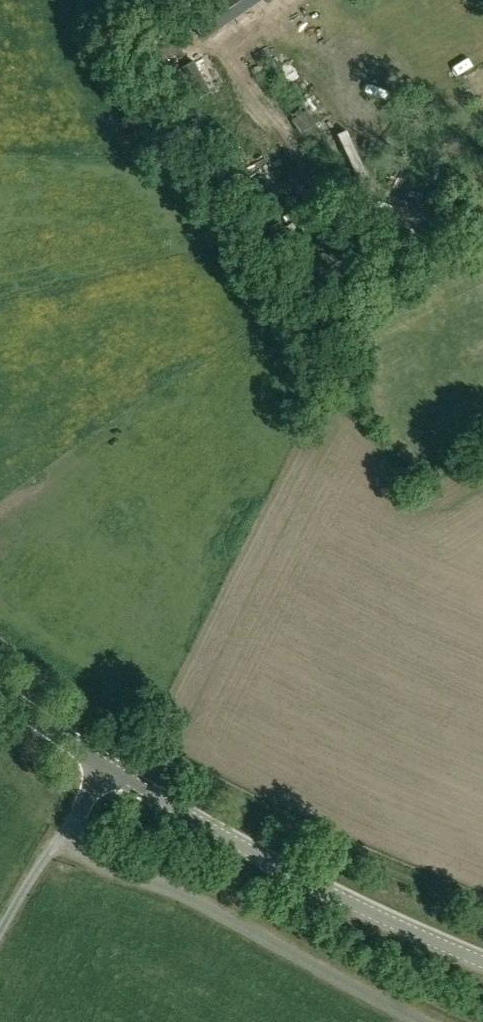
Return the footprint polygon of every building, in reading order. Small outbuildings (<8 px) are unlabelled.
[(185,12),(203,39),(261,0),(203,0),(185,12)] [(292,122),(301,134),(315,124),(308,112),(292,122)]
